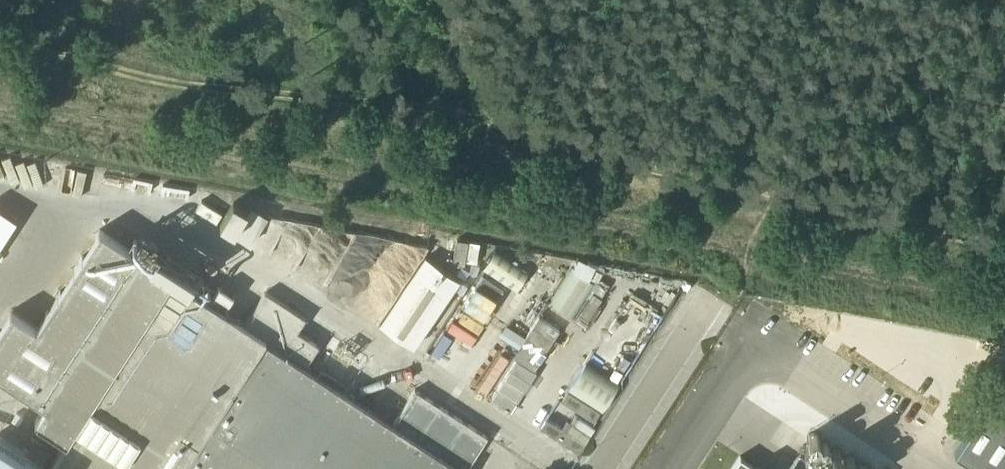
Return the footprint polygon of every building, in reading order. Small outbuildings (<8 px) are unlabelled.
[(201,200),(195,209),(219,224),(220,223),(234,232),(233,234),(250,244),(267,217),(250,206),(247,210),(233,201),(225,214),(201,200)] [(21,221),(0,207),(0,251),(21,221)] [(488,436),(415,389),(393,422),(305,366),(319,344),(297,330),(305,317),(265,291),(244,323),(98,230),(35,328),(10,311),(0,327),(0,377),(44,405),(34,422),(65,442),(48,468),(466,468),(488,436)] [(142,235),(133,249),(148,258),(157,245),(142,235)] [(455,240),(451,263),(475,268),(480,244),(455,240)] [(482,268),(516,290),(528,272),(495,249),(482,268)] [(414,346),(460,280),(425,255),(379,322),(414,346)] [(545,285),(555,291),(568,271),(558,264),(545,285)] [(571,315),(594,282),(574,269),(552,302),(571,315)] [(503,287),(483,274),(464,305),(484,318),(503,287)] [(225,308),(233,294),(219,286),(211,299),(225,308)] [(592,294),(575,320),(584,326),(601,300),(592,294)] [(482,323),(458,308),(455,306),(425,353),(455,372),(485,324),(482,323)] [(534,370),(545,352),(560,329),(540,316),(526,338),(525,339),(519,349),(514,356),(512,359),(516,361),(491,399),(510,411),(536,371),(534,370)] [(368,358),(333,335),(315,364),(349,386),(368,358)] [(620,384),(585,362),(569,389),(603,411),(620,384)] [(561,400),(595,423),(603,411),(569,389),(561,400)] [(955,454),(978,468),(1004,468),(1004,419),(987,406),(955,454)] [(574,415),(570,421),(591,435),(595,429),(574,415)] [(578,455),(584,445),(546,420),(539,430),(578,455)] [(11,468),(42,468),(45,464),(23,449),(11,468)] [(740,456),(732,468),(760,468),(740,456)]
